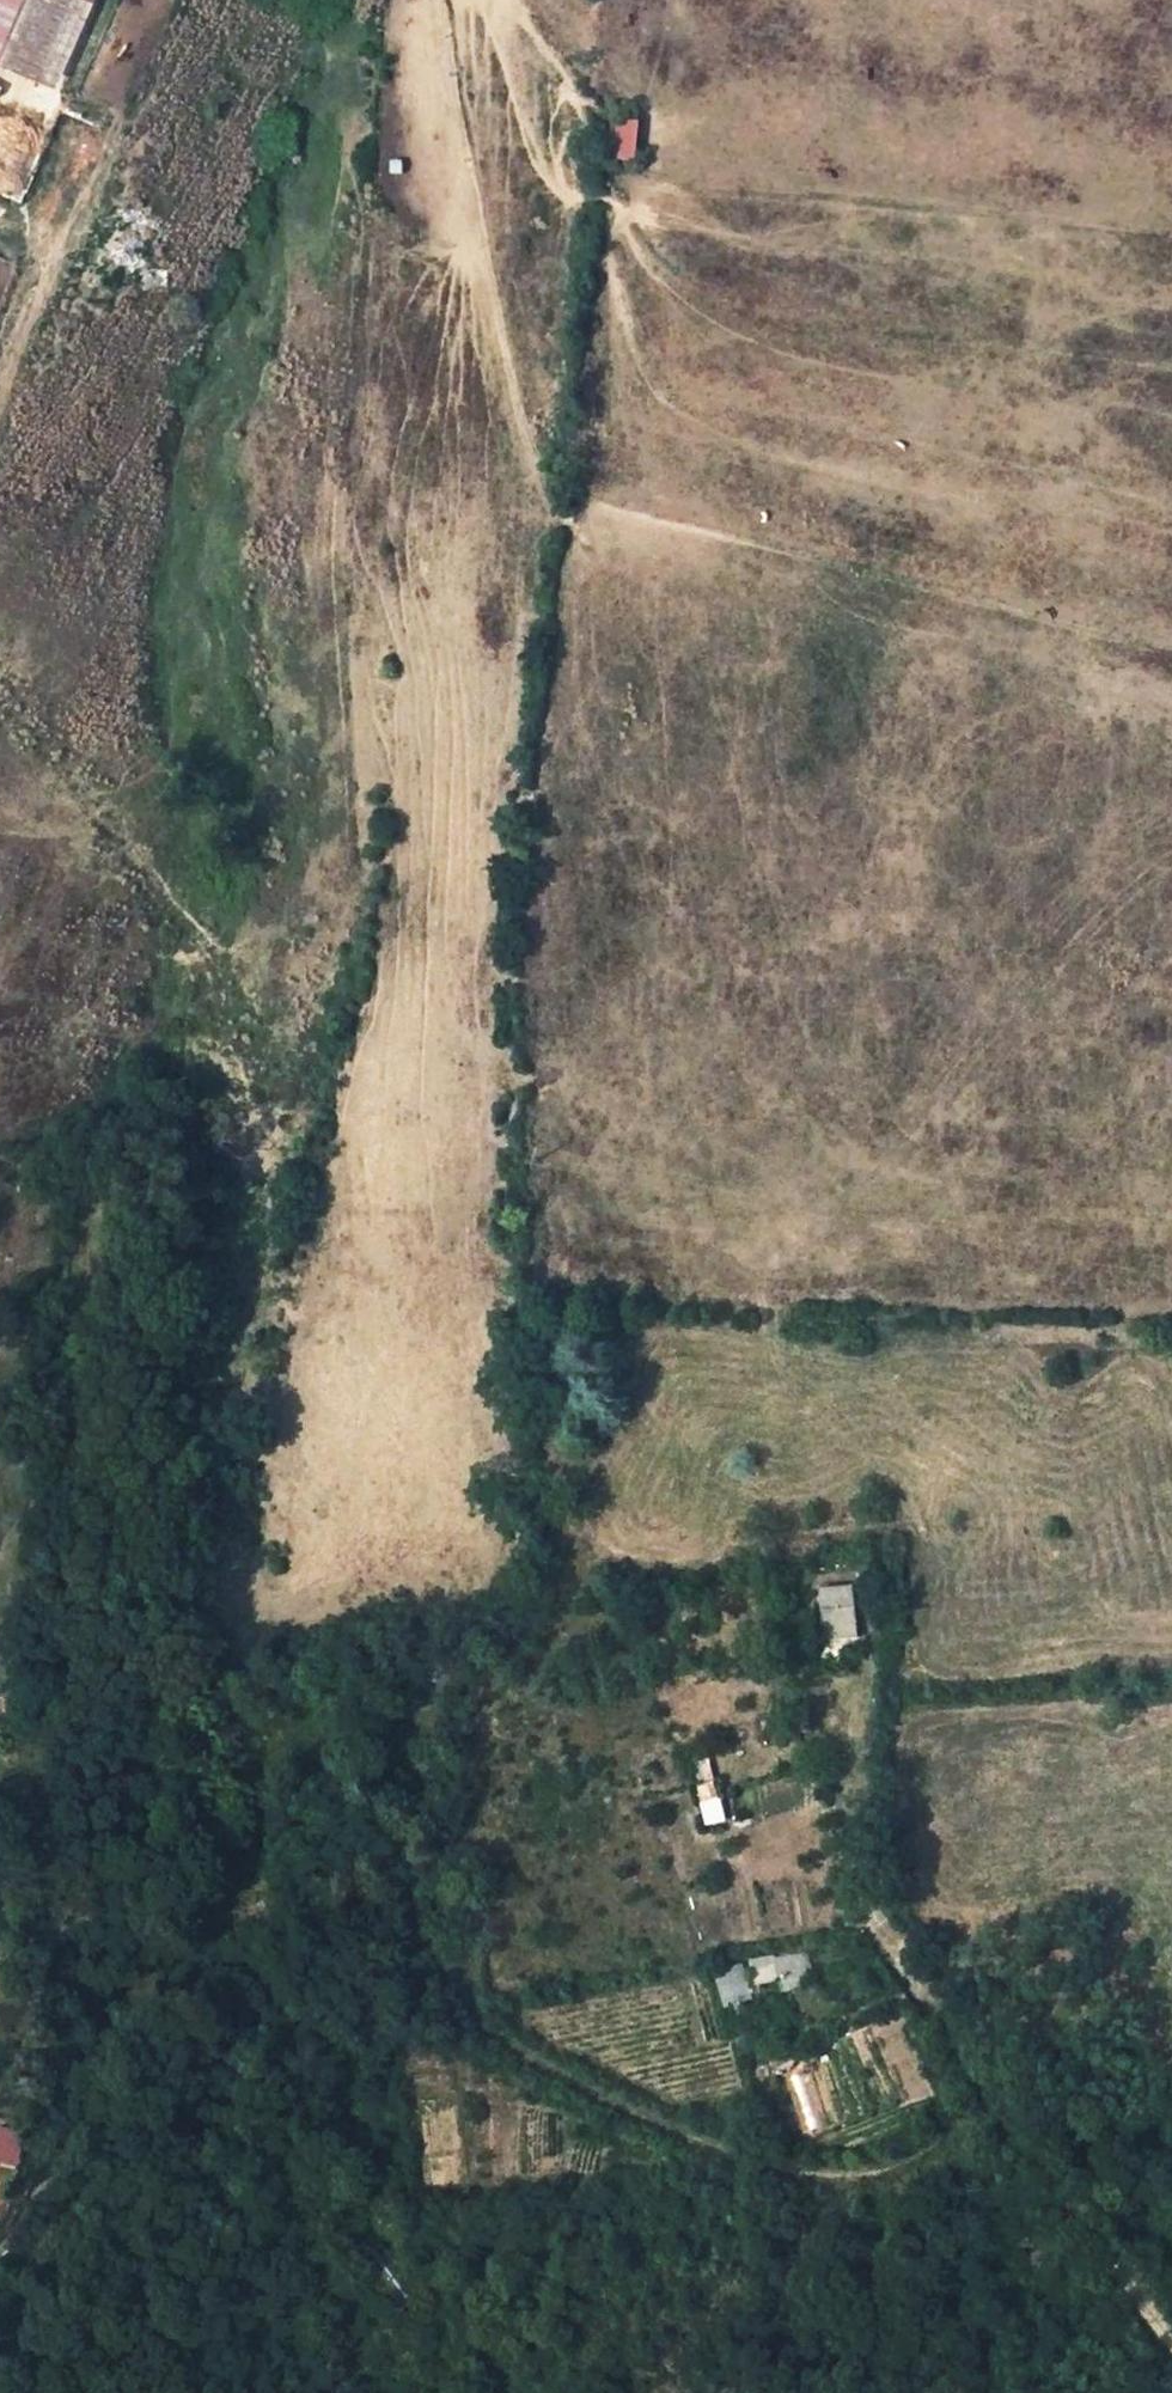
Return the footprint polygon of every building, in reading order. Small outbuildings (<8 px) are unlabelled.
[(51,49),(73,0),(0,0),(0,27),(51,49)] [(633,166),(638,123),(614,119),(608,163),(633,166)] [(849,1585),(817,1587),(818,1607),(850,1604),(849,1585)] [(702,1806),(719,1802),(713,1783),(697,1788),(702,1806)] [(719,1802),(702,1806),(707,1828),(725,1823),(720,1801),(719,1802)] [(803,1950),(779,1958),(790,1989),(814,1981),(803,1950)] [(743,1964),(716,1972),(726,2009),(753,2002),(743,1964)] [(12,2132),(0,2131),(0,2163),(10,2164),(12,2132)]
